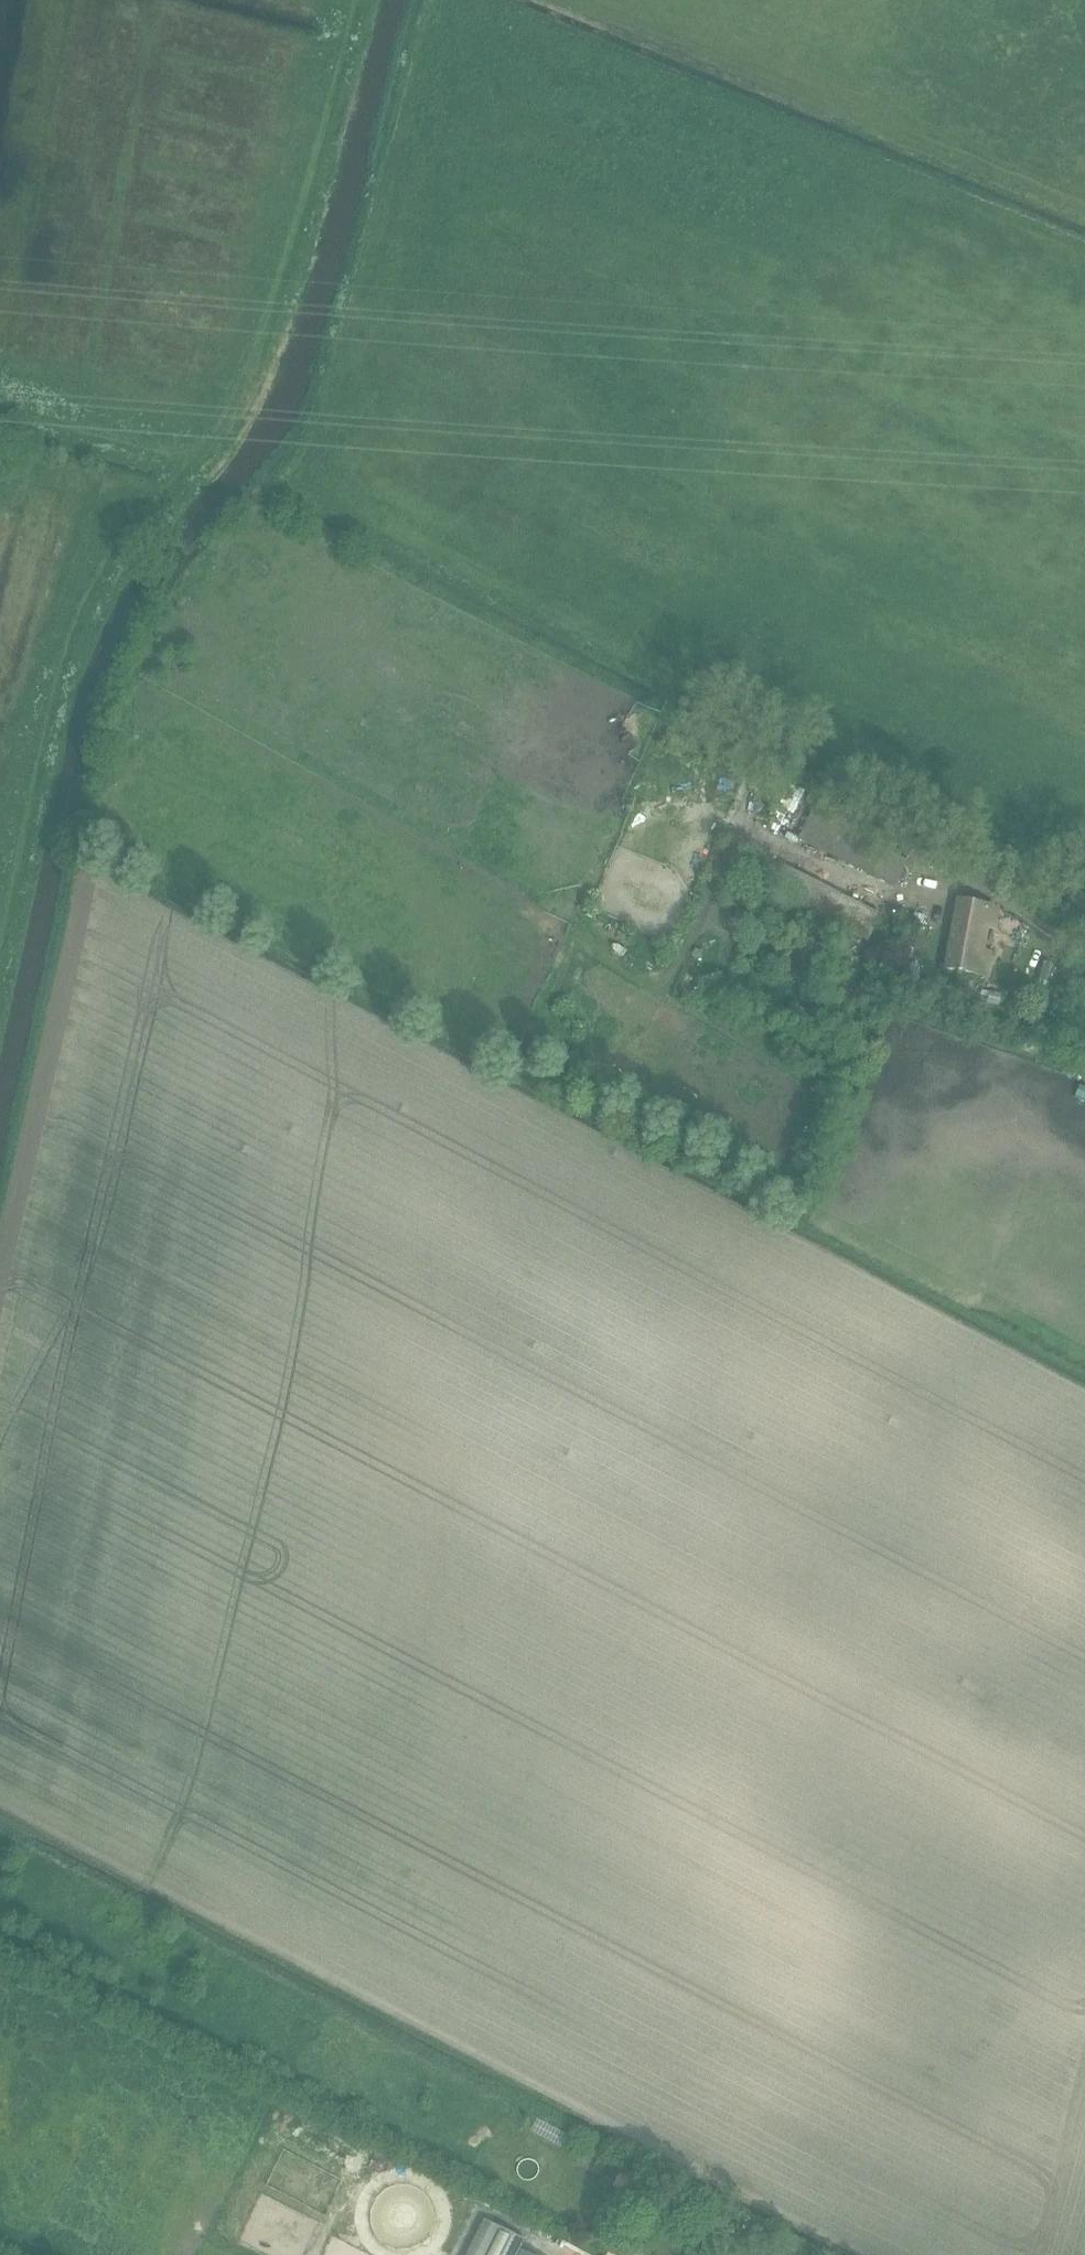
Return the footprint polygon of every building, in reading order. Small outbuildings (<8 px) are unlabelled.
[(914,847),(819,798),(799,836),(895,885),(914,847)] [(880,917),(783,868),(771,892),(868,941),(880,917)] [(947,969),(963,972),(984,977),(989,952),(980,950),(986,922),(994,923),(997,907),(961,900),(947,969)] [(202,1986),(197,1998),(215,2005),(220,1994),(202,1986)] [(613,2186),(640,2200),(651,2178),(624,2164),(613,2186)] [(519,2249),(524,2240),(488,2222),(472,2254),(531,2254),(519,2249)]
